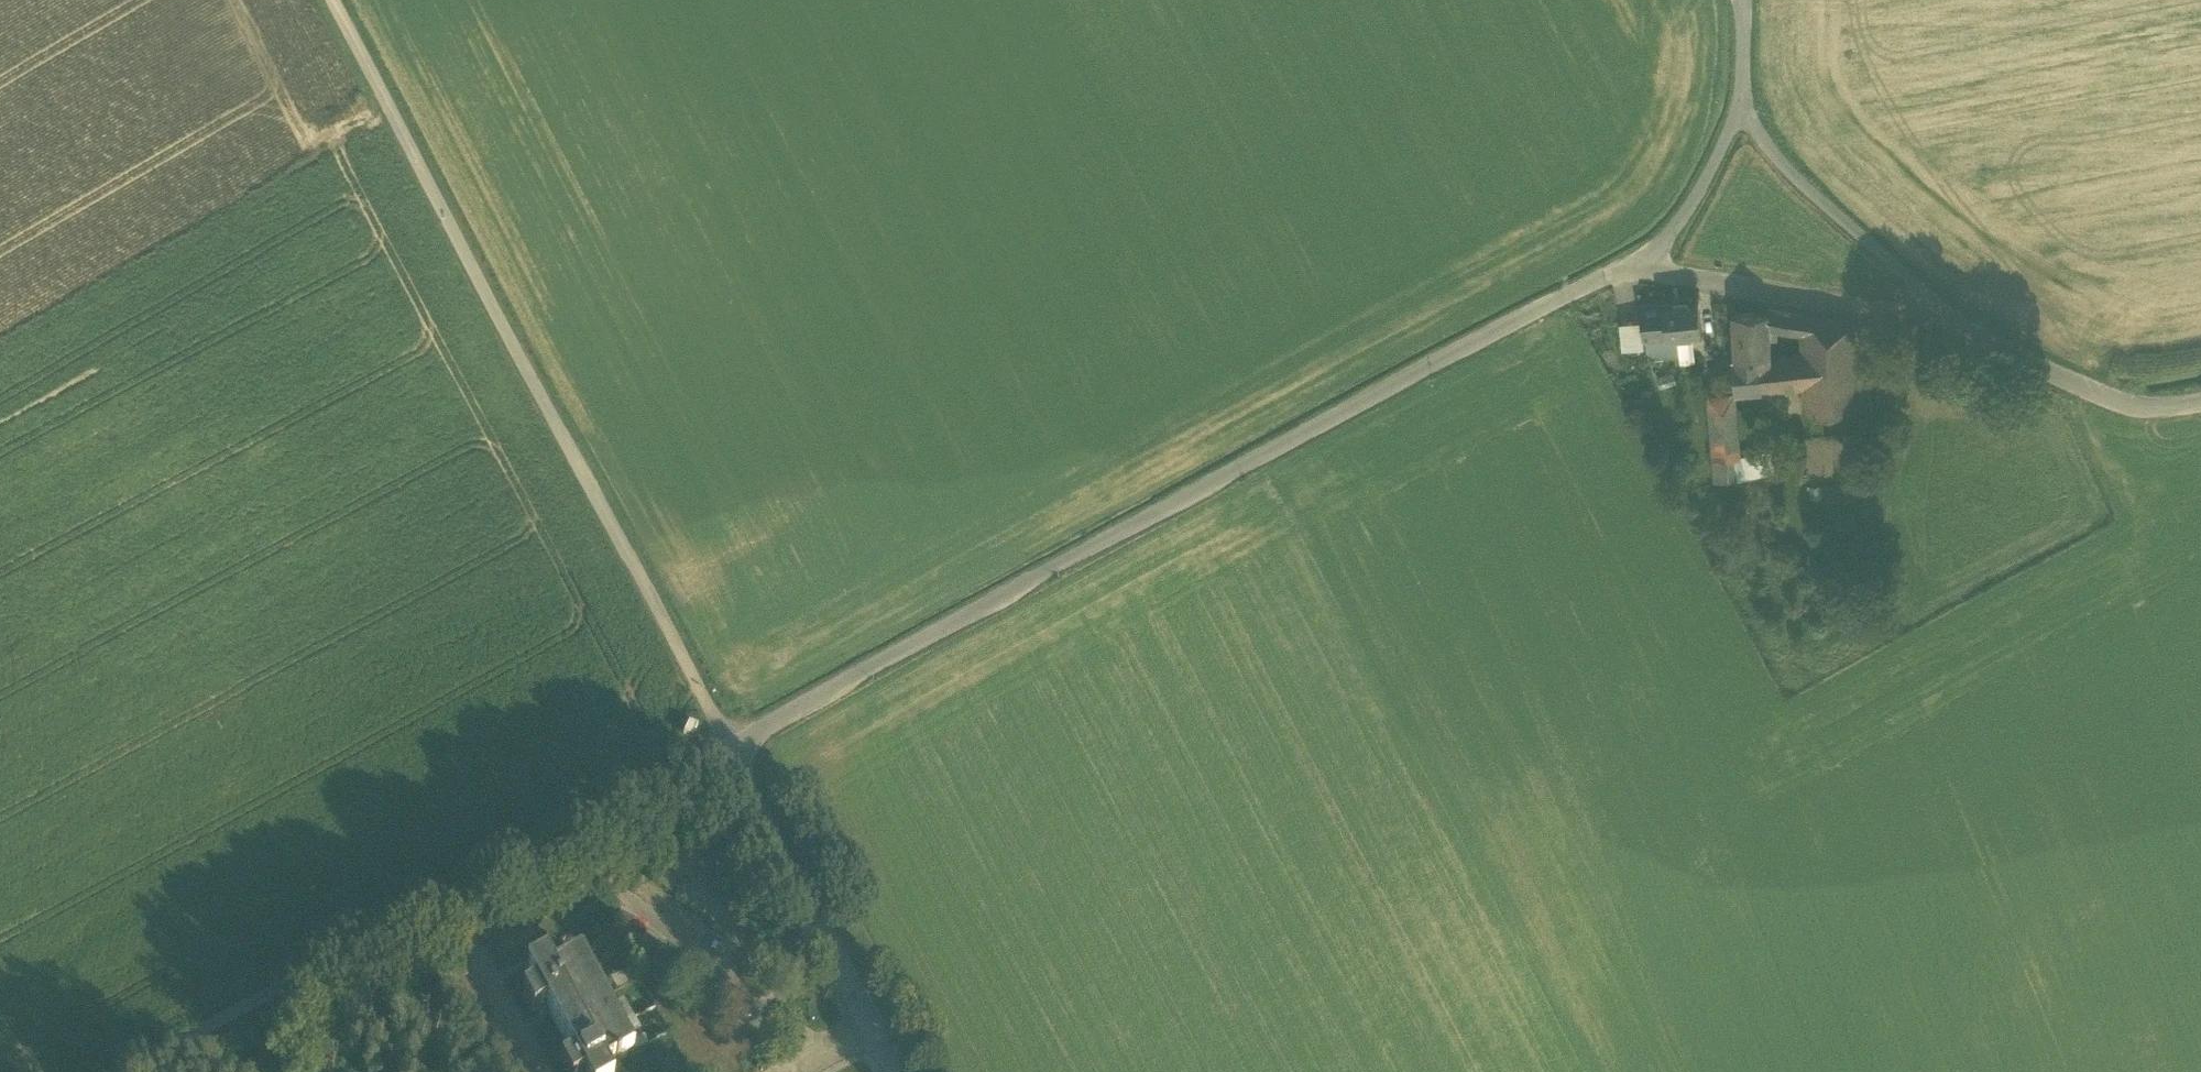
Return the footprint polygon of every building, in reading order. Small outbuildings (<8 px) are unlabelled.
[(1698,299),(1662,303),(1641,305),(1643,322),(1645,342),(1656,341),(1666,340),(1678,338),(1692,337),(1702,336),(1698,299)] [(1803,333),(1803,352),(1771,355),(1760,357),(1760,359),(1736,360),(1736,358),(1732,358),(1735,391),(1736,394),(1764,391),(1804,386),(1805,414),(1858,413),(1856,363),(1855,323),(1802,312),(1770,306),(1770,311),(1770,328),(1803,333)] [(1736,358),(1736,360),(1760,359),(1760,357),(1771,355),(1770,328),(1770,311),(1734,313),(1736,358)] [(1645,342),(1643,322),(1620,323),(1622,350),(1645,348),(1645,342)] [(1695,362),(1692,337),(1678,338),(1680,355),(1681,364),(1695,362)] [(1656,341),(1658,357),(1680,355),(1678,338),(1666,340),(1656,341)] [(1856,363),(1858,413),(1871,412),(1870,366),(1856,363)] [(1735,391),(1710,393),(1716,481),(1739,477),(1735,459),(1740,458),(1736,394),(1735,391)] [(1735,459),(1739,477),(1774,470),(1771,452),(1740,458),(1735,459)] [(683,734),(692,738),(698,726),(689,722),(683,734)] [(605,1068),(615,1063),(616,1065),(619,1063),(618,1061),(631,1054),(579,958),(553,972),(545,958),(525,969),(527,972),(535,985),(522,992),(533,1013),(546,1006),(573,1055),(560,1062),(565,1071),(607,1071),(605,1068)]
